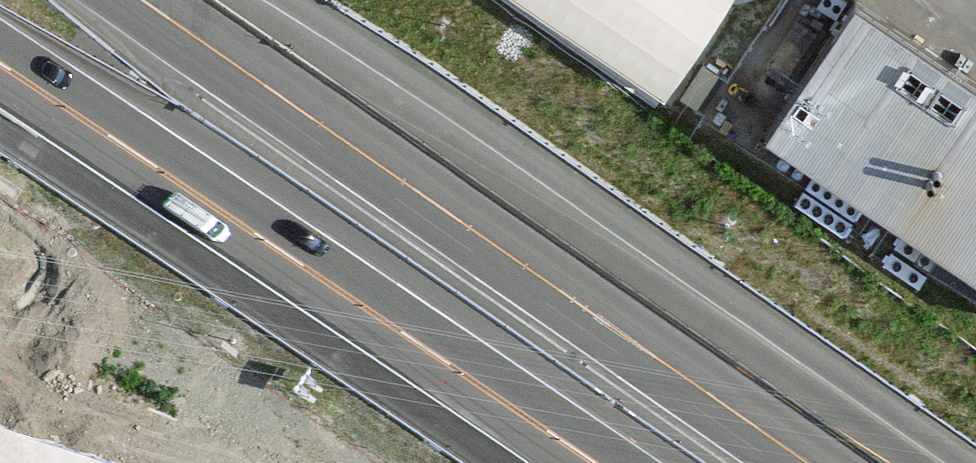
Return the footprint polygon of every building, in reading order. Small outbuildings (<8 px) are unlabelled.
[(766,149),(975,290),(975,88),(860,10),(766,149)]
